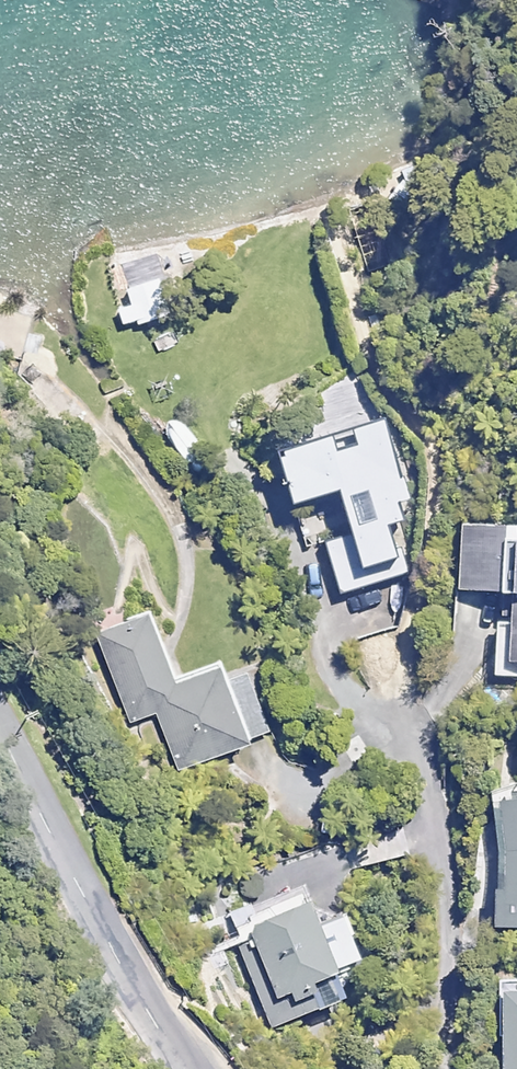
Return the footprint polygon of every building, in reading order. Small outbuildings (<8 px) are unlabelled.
[(175,280),(163,243),(103,261),(124,328),(170,314),(161,285),(175,280)] [(0,311),(0,355),(24,360),(34,319),(0,311)] [(351,529),(353,534),(325,543),(341,595),(406,575),(400,557),(391,526),(402,523),(397,507),(408,503),(377,404),(325,420),(331,437),(282,453),(298,503),(339,490),(346,514),(351,529)] [(201,444),(178,416),(161,431),(184,458),(201,444)] [(465,522),(461,588),(501,590),(495,675),(516,676),(516,526),(465,522)] [(176,682),(150,613),(97,634),(132,723),(158,713),(181,770),(271,734),(248,675),(227,683),(220,665),(176,682)] [(503,796),(498,925),(516,926),(516,797),(503,796)] [(317,928),(309,907),(247,931),(252,945),(237,951),(267,1029),(317,1009),(309,988),(335,977),(330,964),(354,955),(340,920),(317,928)] [(503,979),(504,1068),(516,1068),(516,979),(503,979)]
